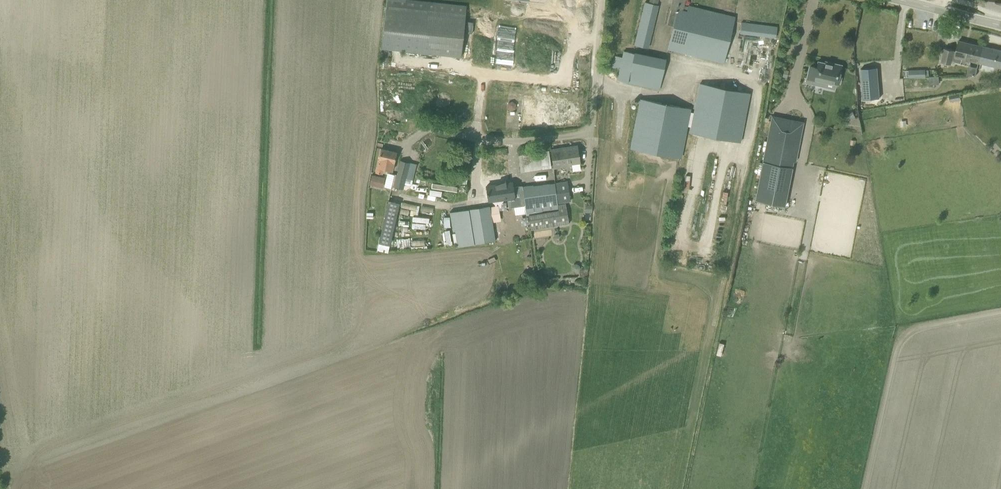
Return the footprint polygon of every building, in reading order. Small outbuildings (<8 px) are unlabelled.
[(381,48),(461,57),(465,16),(467,6),(437,2),(416,0),(387,0),(381,48)] [(634,45),(637,45),(647,48),(658,5),(656,5),(657,0),(650,0),(649,3),(647,3),(644,2),(634,45)] [(684,0),(671,0),(669,8),(670,8),(667,24),(673,25),(667,50),(723,63),(734,17),(688,6),(683,5),(684,0)] [(740,33),(776,38),(777,27),(741,23),(740,33)] [(551,33),(550,51),(565,51),(565,34),(551,33)] [(941,62),(951,64),(952,61),(961,63),(962,58),(984,63),(995,66),(995,65),(1000,66),(1000,51),(983,47),(983,46),(959,41),(956,51),(954,51),(954,50),(944,48),(941,62)] [(618,80),(627,82),(659,89),(666,58),(634,51),(633,53),(624,51),(622,57),(614,55),(612,67),(620,69),(618,80)] [(588,72),(589,54),(579,53),(578,72),(588,72)] [(841,77),(838,76),(841,65),(831,63),(830,64),(818,61),(816,67),(809,66),(806,79),(813,80),(812,84),(823,86),(824,81),(837,84),(837,83),(839,84),(841,77)] [(877,68),(861,69),(863,99),(879,98),(877,68)] [(911,79),(911,88),(932,87),(932,79),(911,79)] [(689,132),(740,142),(750,92),(699,82),(689,132)] [(631,148),(641,150),(681,158),(691,109),(641,99),(631,148)] [(755,200),(784,206),(792,167),(789,167),(791,161),(793,161),(800,125),(783,122),(781,130),(769,128),(755,200)] [(571,166),(572,171),(581,170),(580,164),(577,146),(551,150),(554,168),(571,166)] [(375,172),(382,174),(383,169),(392,171),(396,152),(381,149),(375,172)] [(400,160),(394,186),(403,189),(409,162),(400,160)] [(382,186),(384,177),(372,174),(370,183),(382,186)] [(511,180),(486,183),(489,199),(507,197),(508,202),(508,206),(525,204),(522,184),(512,185),(511,180)] [(565,202),(570,201),(567,180),(555,182),(558,209),(527,214),(530,230),(569,223),(565,202)] [(431,181),(430,187),(455,191),(456,186),(431,181)] [(378,242),(390,245),(399,202),(388,200),(378,242)] [(498,205),(449,211),(454,246),(502,240),(500,224),(492,225),(492,221),(500,220),(498,205)]
